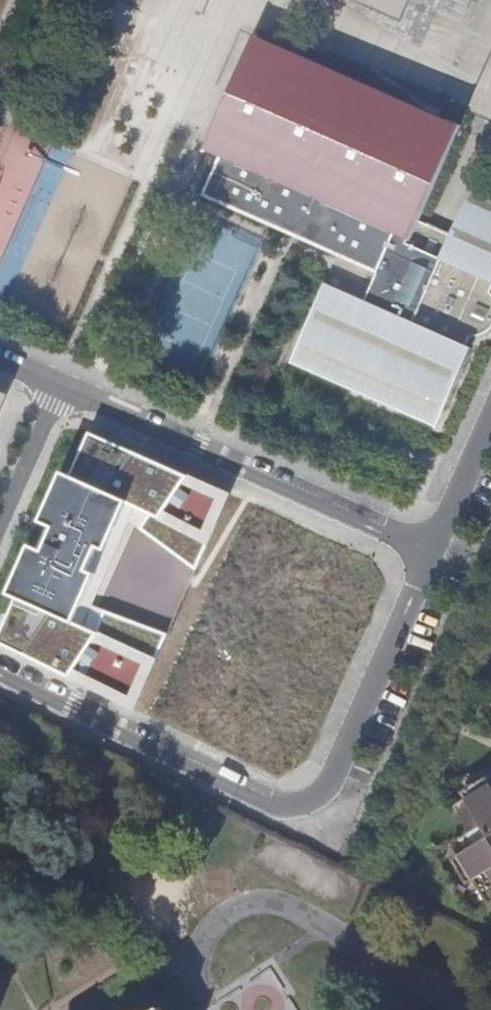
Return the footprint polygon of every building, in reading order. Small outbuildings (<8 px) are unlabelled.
[(460,128),(258,39),(254,37),(230,93),(204,152),(219,160),(204,195),(338,254),(378,272),(393,236),(409,243),(415,228),(417,224),(460,128)] [(338,254),(291,360),(438,424),(473,348),(466,345),(470,337),(475,337),(480,336),(485,333),(490,329),(490,328),(490,289),(490,288),(490,192),(473,184),(448,238),(446,242),(415,228),(409,243),(393,236),(378,272),(338,254)] [(448,238),(417,224),(415,228),(446,242),(448,238)] [(2,308),(9,293),(0,289),(0,307),(2,308)] [(91,435),(71,478),(62,474),(8,594),(15,601),(0,636),(0,641),(137,710),(231,495),(91,435)] [(199,608),(218,614),(208,644),(227,650),(246,590),(209,578),(199,608)] [(257,611),(270,616),(280,592),(266,587),(257,611)] [(456,802),(471,827),(455,837),(490,896),(490,782),(456,802)]
